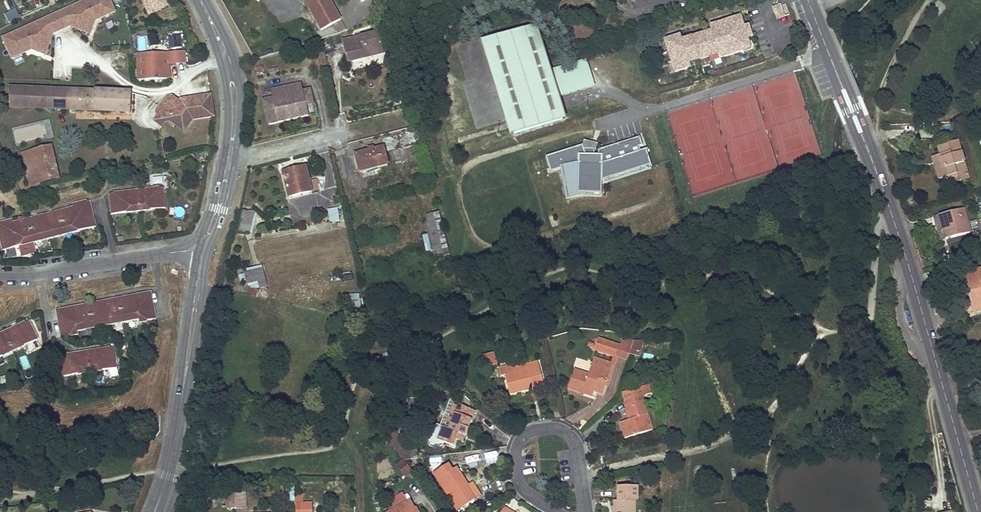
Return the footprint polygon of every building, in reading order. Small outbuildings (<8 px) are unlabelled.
[(70,26),(83,31),(86,23),(93,26),(96,20),(97,17),(100,15),(101,17),(115,11),(110,0),(86,0),(4,39),(13,58),(26,52),(26,50),(29,49),(32,49),(39,52),(41,44),(49,47),(53,34),(70,26)] [(149,15),(160,10),(160,5),(166,2),(165,0),(142,0),(149,15)] [(321,31),(341,20),(330,0),(304,0),(321,31)] [(783,16),(780,6),(774,8),(777,18),(783,16)] [(17,11),(6,17),(9,23),(20,18),(17,11)] [(745,51),(742,39),(739,30),(736,18),(710,26),(711,31),(682,40),(681,35),(665,40),(675,72),(691,68),(689,63),(718,54),(720,58),(745,51)] [(91,33),(93,26),(86,23),(83,31),(91,33)] [(752,38),(748,25),(743,27),(742,27),(742,29),(739,30),(742,39),(745,38),(746,39),(747,39),(752,38)] [(534,26),(485,42),(514,134),(563,119),(555,93),(573,87),(572,84),(575,83),(576,86),(593,84),(585,60),(548,72),(534,26)] [(365,55),(368,55),(369,57),(384,54),(379,33),(342,41),(347,63),(365,58),(365,55)] [(169,35),(169,48),(182,48),(182,35),(169,35)] [(750,49),(747,39),(746,39),(745,38),(742,39),(745,51),(750,49)] [(46,55),(49,47),(41,44),(39,52),(46,55)] [(169,64),(168,54),(168,53),(137,54),(139,80),(169,79),(169,64)] [(264,75),(262,67),(256,68),(258,76),(264,75)] [(308,116),(306,106),(310,105),(309,99),(312,99),(310,89),(303,91),(301,83),(291,85),(293,93),(272,98),(263,100),(269,125),(308,116)] [(272,98),(293,93),(291,85),(271,90),(272,98)] [(9,88),(10,107),(25,107),(25,88),(9,88)] [(25,88),(25,107),(131,113),(132,93),(25,88)] [(159,113),(167,119),(177,127),(182,121),(189,126),(193,120),(214,117),(211,95),(193,98),(193,101),(189,102),(189,99),(181,100),(179,101),(172,96),(167,96),(156,111),(159,113)] [(159,113),(153,120),(161,126),(162,126),(167,119),(159,113)] [(182,121),(177,127),(184,132),(189,126),(182,121)] [(420,143),(416,128),(383,136),(387,151),(420,143)] [(600,152),(595,152),(598,142),(584,139),(583,144),(546,156),(551,170),(561,167),(567,199),(575,197),(602,197),(602,182),(652,166),(647,148),(640,150),(639,147),(643,146),(640,136),(599,149),(600,152)] [(969,179),(957,141),(938,146),(941,156),(943,164),(935,166),(939,179),(949,176),(956,174),(959,181),(969,179)] [(51,147),(22,153),(29,186),(59,179),(51,147)] [(360,172),(387,165),(383,147),(374,150),(368,151),(355,154),(360,172)] [(935,166),(943,164),(941,156),(933,159),(935,166)] [(309,182),(305,167),(283,172),(289,197),(318,190),(316,180),(309,182)] [(959,181),(956,174),(949,176),(951,184),(959,181)] [(163,188),(110,194),(112,214),(165,208),(163,188)] [(0,223),(0,239),(3,251),(96,227),(89,201),(73,205),(73,207),(13,223),(13,220),(0,223)] [(338,216),(338,213),(337,209),(328,211),(331,223),(336,222),(340,221),(338,216)] [(970,232),(963,209),(942,214),(934,216),(937,226),(945,223),(947,229),(944,230),(946,239),(970,232)] [(249,232),(253,212),(243,211),(239,232),(249,232)] [(448,248),(438,212),(426,215),(425,224),(428,235),(431,251),(448,248)] [(978,220),(970,222),(974,234),(980,232),(980,230),(978,220)] [(338,230),(336,222),(331,223),(316,226),(317,230),(318,234),(338,230)] [(946,239),(944,230),(947,229),(945,223),(937,226),(941,240),(946,239)] [(317,230),(316,226),(296,230),(297,234),(317,230)] [(431,251),(428,235),(422,236),(426,252),(431,251)] [(267,287),(262,269),(245,273),(247,284),(258,282),(260,289),(267,287)] [(336,283),(353,279),(351,270),(334,274),(336,283)] [(965,275),(970,291),(972,290),(978,311),(980,310),(980,270),(965,275)] [(978,311),(972,290),(970,291),(975,312),(978,311)] [(62,338),(78,335),(78,331),(139,319),(139,322),(156,319),(150,292),(57,311),(62,338)] [(353,309),(363,307),(359,292),(349,295),(353,309)] [(37,339),(28,321),(0,334),(0,357),(37,339)] [(629,353),(633,341),(623,336),(620,346),(598,339),(596,345),(595,348),(594,350),(614,356),(617,357),(627,360),(629,353)] [(639,356),(644,341),(633,341),(629,353),(639,356)] [(113,347),(61,356),(64,376),(117,367),(113,347)] [(497,364),(494,352),(483,355),(487,367),(497,364)] [(610,384),(617,357),(614,356),(611,363),(612,363),(609,370),(610,370),(606,383),(610,384)] [(606,383),(610,370),(609,370),(612,363),(611,363),(595,358),(593,365),(592,365),(589,375),(574,370),(569,389),(583,393),(585,388),(594,391),(603,394),(606,383)] [(515,372),(539,366),(538,362),(514,368),(515,372)] [(530,385),(543,382),(539,366),(515,372),(514,368),(513,364),(499,368),(501,376),(505,375),(510,395),(532,389),(530,385)] [(653,430),(642,396),(650,394),(647,385),(623,393),(626,401),(625,401),(630,419),(621,422),(625,439),(653,430)] [(448,429),(458,404),(459,405),(460,403),(451,399),(440,426),(448,429)] [(457,438),(458,434),(465,437),(476,412),(459,405),(458,404),(448,429),(440,426),(437,425),(434,426),(428,440),(430,444),(441,448),(444,442),(453,446),(457,438)] [(409,451),(392,431),(388,440),(403,459),(409,451)] [(418,458),(416,450),(409,451),(403,459),(403,460),(418,458)] [(441,463),(441,456),(429,458),(430,466),(442,464),(441,463)] [(412,472),(403,460),(397,465),(406,477),(412,472)] [(449,463),(433,474),(457,511),(481,495),(473,482),(469,485),(457,467),(454,470),(449,463)] [(245,508),(243,484),(235,485),(235,493),(236,508),(245,508)] [(636,501),(638,501),(638,487),(618,487),(618,501),(614,501),(614,511),(635,511),(636,501)] [(236,508),(235,493),(227,493),(227,509),(236,508)] [(312,503),(303,504),(303,497),(295,497),(295,503),(296,511),(313,511),(312,503)] [(414,509),(410,501),(390,511),(416,511),(414,509)]
